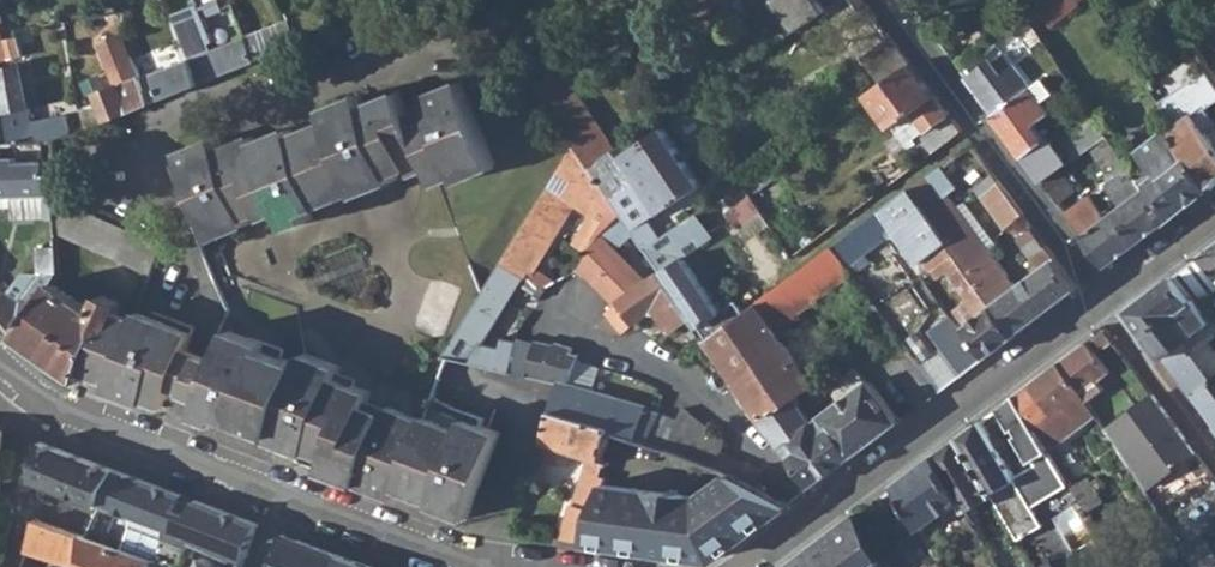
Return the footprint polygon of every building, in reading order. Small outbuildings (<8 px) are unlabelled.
[(202,8),(219,0),(198,0),(202,8)] [(484,15),(500,6),(496,0),(481,0),(476,3),(484,15)] [(795,30),(826,9),(819,0),(773,0),(795,30)] [(840,25),(869,6),(864,0),(840,0),(829,8),(840,25)] [(1177,19),(1187,13),(1179,0),(1164,0),(1177,19)] [(235,3),(225,8),(233,26),(242,22),(235,3)] [(508,21),(500,6),(484,15),(495,31),(508,21)] [(1020,37),(1030,49),(1044,40),(1028,16),(1008,32),(1015,41),(1020,37)] [(290,19),(248,36),(257,60),(302,42),(290,19)] [(99,93),(110,118),(151,102),(141,78),(122,32),(101,40),(119,84),(99,93)] [(860,56),(881,86),(912,64),(889,34),(860,56)] [(141,78),(151,102),(220,75),(257,60),(248,36),(141,78)] [(966,80),(993,115),(1032,88),(1017,67),(1004,76),(993,61),(966,80)] [(10,145),(35,142),(21,64),(0,68),(0,82),(10,145)] [(892,127),(902,120),(914,112),(927,130),(948,113),(912,64),(881,86),(870,93),(892,127)] [(1211,188),(1214,184),(1214,142),(1206,129),(1214,122),(1214,118),(1206,105),(1214,98),(1214,78),(1209,69),(1208,67),(1161,101),(1167,111),(1166,112),(1171,121),(1175,126),(1171,129),(1211,188)] [(590,166),(617,149),(562,69),(535,87),(573,142),(590,166)] [(993,115),(1024,158),(1047,141),(1036,126),(1053,114),(1045,101),(1055,94),(1044,80),(1032,88),(993,115)] [(329,121),(294,135),(290,128),(256,141),(253,134),(218,149),(213,137),(189,146),(173,153),(180,169),(207,237),(280,210),(287,227),(307,219),(302,210),(358,189),(359,193),(430,167),(437,185),(458,178),(460,180),(474,174),(473,172),(494,164),(483,134),(460,81),(425,95),(428,106),(410,114),(402,92),(367,105),(363,96),(325,110),(329,121)] [(915,137),(927,130),(914,112),(902,120),(915,137)] [(69,117),(41,126),(44,141),(54,140),(73,132),(69,117)] [(1064,141),(1077,160),(1093,148),(1109,137),(1097,118),(1064,141)] [(947,124),(951,130),(957,125),(953,119),(947,124)] [(1134,173),(1167,223),(1211,188),(1171,129),(1169,126),(1136,151),(1147,164),(1134,173)] [(590,166),(602,184),(625,168),(657,215),(702,184),(664,127),(633,147),(629,140),(617,149),(590,166)] [(1109,137),(1093,148),(1115,180),(1107,186),(1125,209),(1110,219),(1092,196),(1067,215),(1106,268),(1167,223),(1134,173),(1109,137)] [(45,161),(45,152),(44,141),(35,142),(10,145),(2,145),(0,146),(0,147),(2,161),(16,160),(17,163),(45,161)] [(524,275),(526,273),(549,238),(552,239),(574,203),(592,214),(575,242),(589,252),(597,239),(603,234),(624,215),(602,184),(590,166),(573,142),(499,262),(524,275)] [(55,150),(45,152),(45,161),(46,168),(55,168),(55,150)] [(0,161),(0,196),(50,193),(50,215),(57,214),(57,210),(56,207),(56,193),(56,188),(55,168),(46,168),(45,161),(17,163),(16,160),(2,161),(0,161)] [(940,168),(911,190),(963,262),(1016,336),(1079,288),(1033,227),(1019,237),(1043,271),(1017,289),(950,194),(956,190),(940,168)] [(1044,184),(1060,206),(1079,192),(1063,170),(1044,184)] [(977,187),(1007,228),(1024,215),(994,175),(977,187)] [(724,194),(743,221),(760,209),(740,182),(724,194)] [(57,214),(57,224),(150,273),(161,243),(151,238),(56,188),(56,193),(56,207),(57,210),(57,214)] [(833,247),(846,265),(887,238),(883,233),(891,227),(919,265),(937,253),(944,262),(957,254),(911,190),(833,247)] [(0,196),(0,207),(14,206),(13,216),(50,215),(50,193),(0,196)] [(696,318),(709,338),(744,312),(736,301),(723,312),(683,254),(715,233),(700,210),(662,237),(646,247),(663,272),(664,271),(695,316),(696,318)] [(646,247),(662,237),(649,218),(633,228),(646,247)] [(608,315),(626,334),(638,324),(637,323),(651,312),(661,313),(675,332),(696,318),(695,316),(664,271),(663,272),(650,282),(603,234),(597,239),(589,252),(576,271),(593,285),(595,284),(617,306),(608,315)] [(1199,254),(1214,270),(1214,242),(1199,254)] [(40,274),(59,274),(58,247),(38,247),(40,272),(40,274)] [(759,302),(776,328),(852,273),(846,265),(833,247),(823,254),(759,302)] [(473,305),(497,321),(520,284),(541,297),(548,287),(526,273),(524,275),(499,262),(481,291),(473,305)] [(968,327),(989,355),(1016,336),(963,262),(957,267),(960,272),(954,277),(967,296),(969,297),(983,317),(968,327)] [(21,304),(24,300),(40,274),(22,271),(8,293),(21,304)] [(40,274),(24,300),(34,309),(53,283),(59,274),(40,274)] [(1126,309),(1166,364),(1175,358),(1168,348),(1207,318),(1191,296),(1188,298),(1171,275),(1126,309)] [(93,311),(53,283),(34,309),(17,334),(79,375),(82,369),(99,331),(107,334),(116,314),(122,317),(124,314),(118,311),(121,302),(120,300),(103,292),(93,311)] [(17,334),(34,309),(24,300),(21,304),(8,293),(7,294),(0,299),(0,314),(17,334)] [(708,341),(737,383),(764,365),(760,358),(785,342),(776,328),(759,302),(744,312),(709,338),(708,341)] [(510,372),(516,343),(505,339),(502,348),(480,344),(497,321),(473,305),(440,356),(450,358),(510,372)] [(234,421),(264,431),(271,432),(269,438),(306,450),(320,456),(326,459),(322,470),(394,497),(398,486),(431,499),(429,504),(468,517),(500,430),(478,422),(481,415),(446,402),(440,421),(423,415),(421,420),(385,407),(381,413),(363,406),(369,393),(332,378),(337,365),(301,350),(296,363),(258,349),(261,339),(228,328),(216,359),(196,351),(185,347),(191,332),(137,312),(134,318),(124,314),(122,317),(116,314),(107,334),(99,331),(82,369),(107,380),(105,386),(139,400),(145,402),(149,393),(166,398),(171,385),(202,396),(195,415),(218,422),(221,414),(234,421)] [(931,331),(962,375),(982,361),(951,316),(931,331)] [(559,330),(556,342),(572,347),(571,352),(579,355),(583,342),(574,339),(575,335),(559,330)] [(510,372),(525,375),(534,343),(516,338),(516,343),(510,372)] [(534,343),(525,375),(545,379),(558,382),(553,409),(599,425),(609,428),(635,437),(645,441),(658,410),(660,406),(646,400),(644,404),(610,392),(568,380),(571,369),(566,368),(571,352),(572,347),(556,342),(555,345),(534,340),(534,343)] [(1056,361),(1085,403),(1098,394),(1102,390),(1096,381),(1108,373),(1085,340),(1056,361)] [(762,420),(798,395),(807,389),(814,383),(785,342),(760,358),(764,365),(737,383),(762,420)] [(903,380),(922,405),(940,391),(927,373),(906,345),(896,352),(899,356),(888,364),(900,381),(903,380)] [(579,355),(571,352),(566,368),(571,369),(574,370),(579,355)] [(1011,394),(1046,443),(1092,413),(1056,361),(1011,394)] [(825,413),(855,455),(902,420),(873,380),(869,382),(857,368),(831,386),(840,403),(830,410),(831,398),(818,381),(814,383),(807,389),(825,413)] [(613,383),(574,370),(571,369),(568,380),(610,392),(613,383)] [(1214,429),(1214,371),(1187,392),(1214,429)] [(613,383),(610,392),(644,404),(646,400),(648,393),(613,383)] [(980,417),(957,435),(989,490),(992,494),(996,500),(999,505),(1018,537),(1042,522),(1031,503),(1067,482),(1055,461),(1049,450),(1046,443),(1011,394),(996,406),(1011,431),(1015,428),(1018,433),(1013,436),(1028,461),(1033,458),(1036,462),(1014,475),(980,417)] [(762,420),(783,447),(817,422),(816,420),(798,395),(762,420)] [(1102,429),(1140,487),(1194,453),(1151,396),(1102,429)] [(681,404),(676,417),(671,430),(706,446),(710,436),(724,441),(730,428),(715,422),(716,418),(681,404)] [(578,482),(602,492),(604,485),(607,477),(599,475),(593,472),(598,459),(609,428),(599,425),(553,409),(542,440),(538,452),(583,469),(578,482)] [(661,411),(649,443),(665,448),(671,430),(676,417),(661,411)] [(783,447),(812,486),(855,455),(825,413),(816,420),(817,422),(783,447)] [(665,448),(715,465),(721,450),(724,441),(710,436),(706,446),(671,430),(665,448)] [(962,502),(966,509),(992,494),(989,490),(957,435),(934,452),(962,502)] [(37,478),(101,501),(115,470),(39,441),(37,478)] [(729,473),(752,484),(758,470),(721,450),(715,465),(729,473)] [(1055,461),(1067,482),(1085,471),(1073,450),(1055,461)] [(918,527),(953,507),(962,502),(934,452),(894,482),(918,527)] [(599,475),(604,461),(598,459),(593,472),(599,475)] [(115,470),(101,501),(134,512),(122,549),(153,559),(153,561),(178,566),(187,566),(193,546),(243,566),(258,526),(208,506),(205,513),(195,509),(198,500),(194,499),(189,511),(177,507),(181,494),(115,470)] [(596,507),(584,542),(714,559),(726,549),(751,531),(789,503),(752,484),(729,473),(698,494),(680,492),(635,488),(604,485),(602,492),(599,499),(596,507)] [(572,498),(596,507),(599,499),(602,492),(578,482),(572,498)] [(966,509),(973,521),(999,505),(996,500),(992,494),(966,509)] [(584,542),(596,507),(572,498),(557,538),(584,542)] [(966,509),(962,502),(953,507),(974,543),(983,539),(973,521),(966,509)] [(819,566),(868,566),(880,558),(854,511),(808,546),(819,566)] [(153,561),(153,559),(122,549),(85,537),(35,518),(25,551),(83,566),(150,566),(153,561)] [(924,537),(933,553),(962,536),(955,526),(936,537),(933,532),(924,537)] [(339,553),(283,534),(271,566),(334,566),(339,553)] [(808,546),(782,566),(783,566),(819,566),(808,546)] [(339,553),(334,566),(377,566),(339,553)] [(204,558),(200,566),(229,566),(204,558)]
